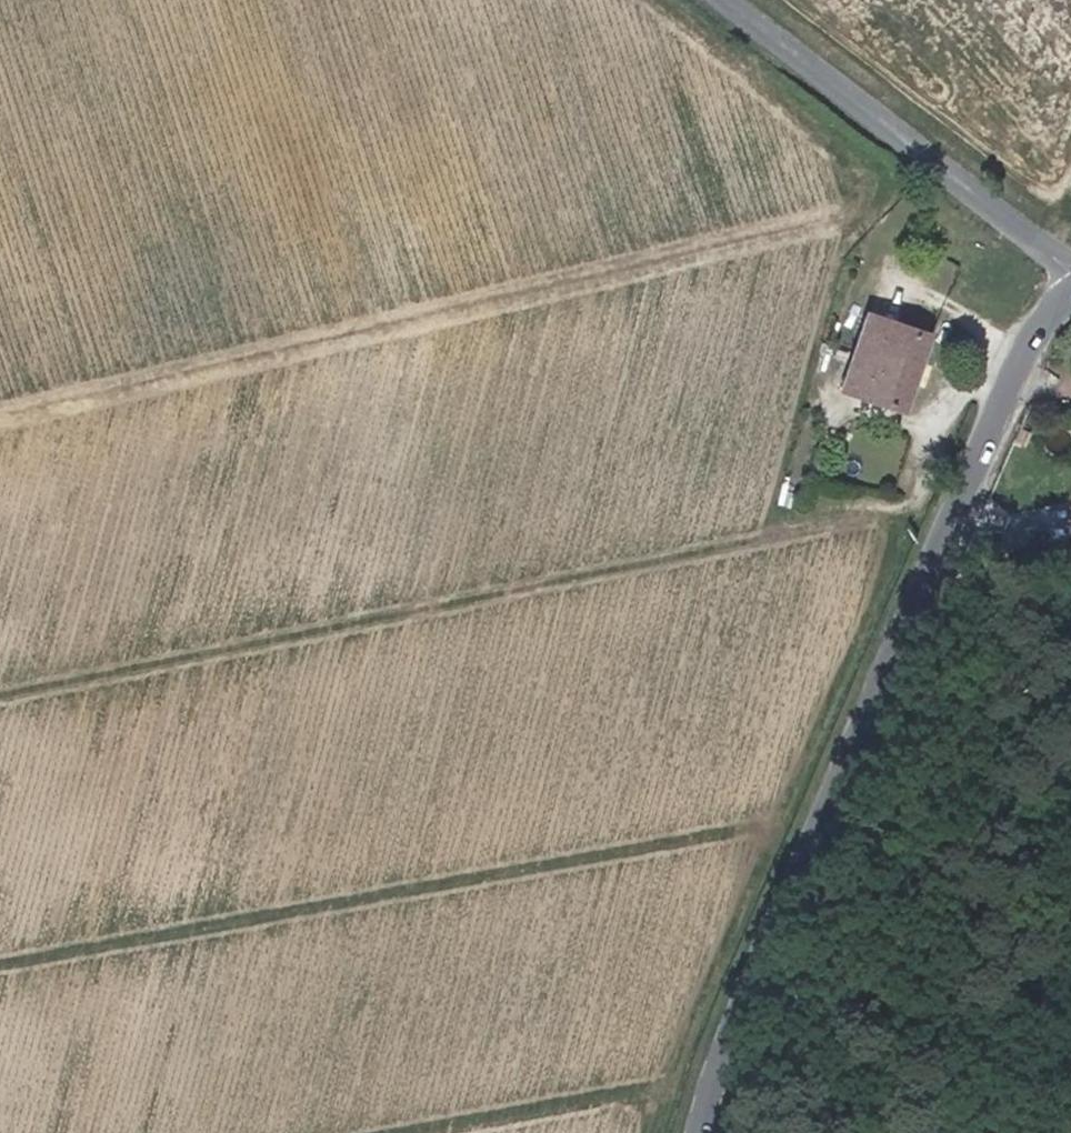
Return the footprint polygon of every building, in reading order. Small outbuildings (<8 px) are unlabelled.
[(842,387),(899,406),(923,337),(865,317),(842,387)]
